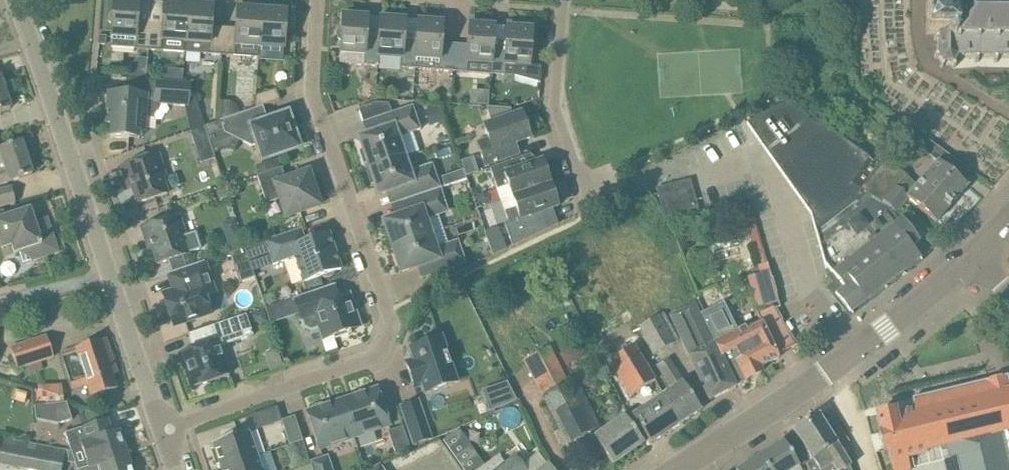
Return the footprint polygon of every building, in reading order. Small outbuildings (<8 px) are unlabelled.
[(113,12),(110,14),(108,17),(108,23),(109,26),(112,29),(110,47),(148,50),(149,28),(150,22),(137,21),(139,0),(114,0),(113,12)] [(150,22),(149,28),(148,50),(185,53),(186,42),(188,4),(181,3),(181,0),(164,0),(162,23),(150,22)] [(222,55),(224,27),(211,26),(213,1),(196,0),(196,4),(188,4),(186,42),(185,53),(222,55)] [(935,0),(939,0),(939,3),(927,3),(927,34),(938,34),(938,36),(934,36),(934,40),(938,40),(938,54),(934,55),(935,58),(939,57),(942,63),(940,66),(943,68),(945,64),(951,64),(953,68),(956,66),(954,63),(958,57),(975,57),(975,62),(979,62),(979,57),(994,58),(994,62),(998,62),(998,58),(1008,58),(1008,0),(935,0)] [(224,27),(222,55),(259,58),(259,47),(262,9),(255,9),(255,4),(238,3),(236,28),(224,27)] [(269,10),(262,9),(259,47),(284,49),(287,6),(270,5),(269,10)] [(378,66),(381,18),(380,18),(379,38),(366,37),(368,12),(351,11),(351,15),(343,15),(342,28),(341,28),(340,29),(338,30),(338,31),(337,32),(337,33),(337,34),(337,35),(337,36),(338,38),(339,39),(340,40),(341,40),(339,63),(378,66)] [(400,68),(415,69),(419,20),(418,20),(416,41),(404,40),(406,15),(389,14),(389,18),(381,18),(378,66),(379,56),(402,57),(400,68)] [(419,20),(415,69),(452,72),(455,44),(442,43),(443,18),(426,16),(426,21),(419,20)] [(490,74),(490,75),(494,26),(486,25),(487,21),(470,19),(468,44),(455,44),(452,72),(467,73),(468,62),(490,64),(490,74)] [(494,26),(490,75),(515,76),(515,66),(529,66),(530,54),(532,53),(533,52),(534,51),(535,50),(535,49),(536,48),(535,46),(535,45),(534,44),(534,43),(533,42),(531,41),(532,28),(524,28),(524,23),(507,22),(505,47),(493,46),(495,26),(494,26)] [(10,109),(0,77),(0,112),(10,109)] [(190,83),(145,80),(126,78),(125,93),(108,92),(105,124),(111,124),(110,137),(129,138),(130,131),(145,132),(146,115),(151,116),(158,110),(159,104),(189,106),(190,91),(190,83)] [(256,96),(255,109),(263,106),(280,100),(276,89),(256,96)] [(189,106),(190,108),(198,106),(193,90),(190,91),(189,106)] [(218,121),(220,121),(239,114),(237,106),(229,101),(219,101),(218,121)] [(370,170),(404,158),(397,137),(421,129),(413,105),(392,112),(389,104),(375,103),(358,109),(363,123),(376,119),(380,130),(359,137),(363,150),(360,151),(364,163),(367,162),(370,170)] [(836,294),(851,313),(921,258),(912,247),(920,241),(925,235),(919,228),(894,211),(853,185),(867,156),(799,107),(783,104),(747,123),(756,135),(770,155),(811,213),(825,264),(833,274),(834,276),(844,288),(836,294)] [(255,109),(239,114),(220,121),(222,128),(223,127),(225,132),(233,137),(233,138),(240,141),(240,140),(251,146),(257,144),(262,160),(299,147),(292,125),(286,127),(282,115),(263,122),(259,109),(263,107),(263,106),(255,109)] [(439,106),(429,109),(434,123),(444,120),(439,106)] [(531,138),(522,113),(484,126),(488,139),(478,143),(486,166),(508,158),(504,147),(531,138)] [(208,137),(205,126),(190,131),(194,142),(208,137)] [(870,157),(867,156),(853,185),(894,211),(907,198),(936,222),(967,186),(962,181),(971,171),(923,135),(916,143),(938,162),(917,186),(886,160),(880,155),(873,162),(869,159),(870,157)] [(10,181),(10,182),(32,174),(21,141),(0,148),(0,184),(10,181)] [(165,177),(158,154),(121,166),(126,181),(130,180),(138,203),(167,194),(162,178),(165,177)] [(399,188),(404,200),(441,188),(432,163),(409,171),(404,158),(370,170),(367,172),(371,184),(374,183),(379,195),(399,188)] [(277,159),(256,166),(259,175),(280,168),(277,159)] [(512,197),(551,183),(543,161),(516,170),(513,160),(490,168),(497,189),(508,185),(512,197)] [(286,180),(281,167),(280,168),(259,175),(257,176),(266,204),(280,199),(286,217),(319,206),(311,181),(306,182),(304,174),(286,180)] [(466,179),(463,170),(442,177),(445,186),(466,179)] [(698,209),(690,179),(655,189),(663,217),(664,219),(698,209)] [(558,206),(551,183),(512,197),(516,207),(505,211),(513,235),(536,227),(531,215),(558,206)] [(11,186),(0,189),(0,207),(16,203),(11,186)] [(384,221),(392,247),(430,234),(426,220),(438,216),(437,211),(447,207),(441,188),(404,200),(408,213),(384,221)] [(2,211),(0,211),(0,241),(2,248),(12,245),(14,253),(18,252),(22,264),(58,252),(47,217),(34,221),(30,209),(4,218),(2,211)] [(186,268),(182,256),(201,250),(195,232),(185,236),(178,214),(142,227),(146,239),(149,238),(158,264),(168,261),(172,272),(186,268)] [(221,224),(226,240),(240,235),(235,220),(221,224)] [(305,241),(301,228),(265,240),(274,265),(294,258),(303,283),(321,277),(324,279),(328,279),(331,278),(334,275),(335,272),(341,269),(329,233),(305,241)] [(430,234),(392,247),(401,272),(425,264),(429,276),(467,264),(460,244),(449,248),(448,243),(435,247),(430,234)] [(501,236),(488,240),(492,256),(507,249),(503,241),(501,236)] [(248,258),(245,247),(229,253),(233,263),(248,258)] [(215,293),(204,261),(186,268),(172,272),(168,274),(173,290),(162,294),(173,327),(211,314),(205,296),(215,293)] [(778,302),(769,271),(748,276),(757,308),(778,302)] [(339,304),(333,285),(294,298),(304,328),(311,331),(319,329),(323,340),(333,336),(334,339),(351,334),(350,330),(360,327),(351,300),(339,304)] [(714,343),(695,303),(669,315),(689,355),(709,399),(735,387),(736,387),(715,343),(714,343)] [(747,330),(765,365),(779,358),(778,355),(797,344),(773,306),(757,314),(761,323),(747,330)] [(265,310),(253,314),(255,321),(262,324),(269,322),(265,310)] [(765,365),(747,330),(746,326),(737,330),(728,310),(713,317),(723,338),(714,342),(715,343),(736,387),(735,387),(747,381),(747,380),(762,372),(760,368),(765,365)] [(678,341),(664,313),(639,326),(653,354),(678,341)] [(229,375),(220,347),(253,336),(246,315),(188,334),(193,348),(181,352),(193,387),(229,375)] [(54,356),(46,335),(10,347),(17,368),(25,366),(28,374),(44,369),(41,360),(54,356)] [(333,336),(323,340),(327,352),(338,348),(334,339),(333,336)] [(456,383),(440,337),(433,340),(429,337),(420,340),(418,345),(411,347),(416,361),(406,364),(414,387),(423,384),(427,393),(456,383)] [(117,373),(106,338),(60,353),(71,385),(86,380),(92,397),(116,389),(112,375),(117,373)] [(635,345),(634,344),(608,360),(629,395),(656,379),(635,345)] [(527,357),(540,388),(568,376),(555,345),(527,357)] [(277,351),(265,355),(271,372),(283,368),(277,351)] [(663,394),(683,422),(701,410),(683,383),(684,382),(673,365),(668,358),(657,366),(672,388),(663,394)] [(947,445),(1008,430),(1008,382),(1007,375),(913,398),(915,408),(916,408),(926,450),(947,445)] [(569,383),(544,397),(560,430),(555,433),(560,442),(565,440),(567,444),(579,438),(588,449),(597,442),(613,464),(643,442),(632,425),(625,416),(603,432),(599,426),(593,430),(569,383)] [(38,387),(40,405),(64,402),(62,385),(38,387)] [(342,400),(355,438),(389,426),(377,388),(371,390),(368,388),(359,391),(358,394),(342,400)] [(683,422),(663,394),(632,415),(639,427),(650,444),(683,422)] [(926,450),(916,408),(915,408),(913,398),(915,409),(895,414),(894,410),(877,414),(878,421),(878,424),(879,423),(881,432),(879,432),(883,451),(888,449),(891,461),(892,460),(894,469),(909,469),(906,457),(927,452),(926,450)] [(320,450),(355,438),(342,400),(325,406),(322,404),(313,406),(312,410),(307,412),(320,450)] [(430,439),(418,401),(401,406),(414,444),(430,439)] [(67,403),(52,404),(59,424),(72,420),(67,403)] [(845,455),(838,444),(828,430),(818,413),(793,429),(813,459),(807,463),(809,469),(821,469),(845,455)] [(303,441),(294,416),(281,421),(290,445),(303,441)] [(74,461),(75,464),(77,469),(82,469),(127,455),(119,430),(111,433),(107,419),(82,427),(83,428),(65,434),(71,451),(74,461)] [(411,449),(403,426),(388,431),(396,455),(411,449)] [(443,439),(465,469),(476,469),(482,466),(457,430),(443,439)] [(947,445),(953,469),(1008,469),(1008,430),(947,445)] [(221,468),(257,456),(249,432),(213,444),(214,449),(212,450),(217,465),(219,464),(221,468)] [(784,441),(760,456),(768,469),(802,469),(784,441)] [(65,450),(63,462),(75,464),(74,461),(71,451),(65,450)] [(82,469),(132,469),(127,455),(82,469)] [(328,455),(310,462),(312,467),(313,469),(333,469),(328,455)] [(499,455),(479,469),(526,469),(516,456),(505,463),(499,455)] [(845,455),(821,469),(852,469),(851,466),(852,465),(845,455)] [(257,456),(221,468),(221,469),(262,469),(257,456)] [(760,456),(737,469),(768,469),(760,456)]
